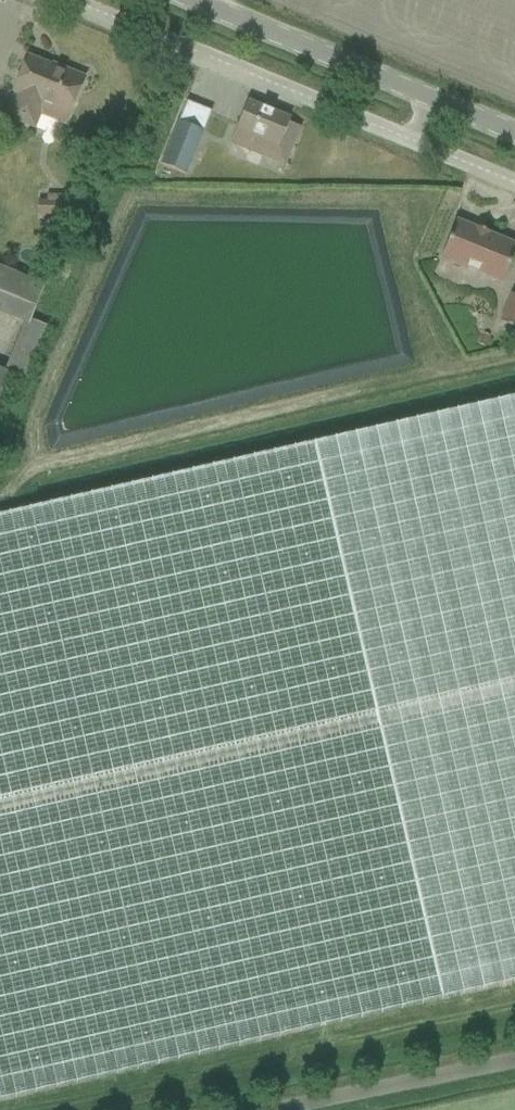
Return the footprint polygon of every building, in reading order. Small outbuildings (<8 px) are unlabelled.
[(16,97),(8,119),(35,130),(40,116),(64,126),(83,78),(64,70),(62,74),(26,59),(12,95),(16,97)] [(248,102),(233,140),(231,145),(284,166),(293,144),(280,138),(289,118),(248,102)] [(178,122),(160,165),(185,175),(190,162),(185,160),(192,141),(198,143),(203,132),(178,122)] [(448,241),(440,258),(502,284),(514,252),(514,245),(489,235),(490,233),(476,228),(475,229),(456,221),(448,241)] [(13,317),(29,275),(0,265),(0,312),(13,317)] [(514,329),(514,296),(512,295),(500,323),(514,329)] [(482,332),(478,343),(485,345),(489,335),(482,332)] [(0,514),(0,1100),(514,982),(514,396),(0,514)]
